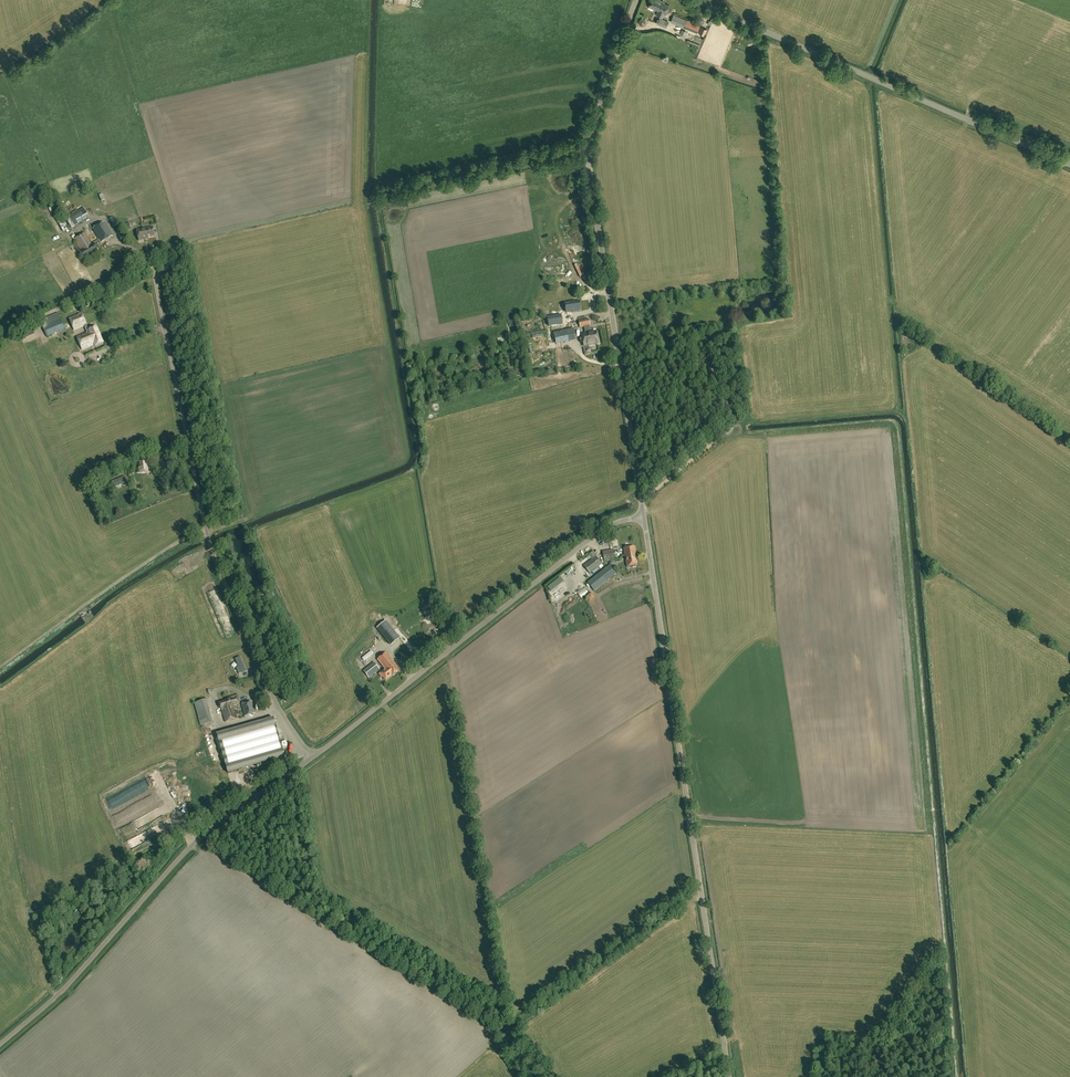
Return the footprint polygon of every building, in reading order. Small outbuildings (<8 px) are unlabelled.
[(665,13),(668,5),(663,2),(659,0),(651,0),(648,6),(658,11),(656,15),(662,17),(664,12),(665,13)] [(672,20),(684,26),(686,22),(686,21),(674,16),(672,20)] [(658,23),(667,27),(670,21),(660,17),(658,23)] [(683,27),(697,33),(699,27),(686,22),(684,26),(683,27)] [(701,27),(699,33),(705,36),(707,30),(701,27)] [(86,207),(70,216),(75,225),(91,217),(86,207)] [(61,223),(64,232),(70,230),(67,221),(61,223)] [(99,252),(95,245),(101,242),(101,243),(113,236),(104,222),(93,229),(99,239),(92,243),(86,233),(75,240),(82,251),(80,252),(85,261),(99,252)] [(137,230),(139,241),(146,240),(145,238),(155,236),(153,227),(137,230)] [(580,301),(565,304),(566,313),(581,310),(580,301)] [(549,324),(562,322),(561,312),(557,313),(557,316),(552,317),(552,314),(547,314),(549,324)] [(47,337),(65,329),(58,313),(40,320),(47,337)] [(74,330),(84,326),(87,333),(83,334),(77,337),(82,349),(95,344),(95,346),(103,343),(97,327),(89,330),(82,313),(70,318),(74,330)] [(579,321),(580,328),(584,327),(585,332),(581,333),(584,347),(599,344),(597,331),(591,332),(589,326),(590,326),(589,319),(579,321)] [(568,337),(573,336),(572,329),(553,333),(555,343),(568,340),(568,337)] [(551,350),(544,351),(547,365),(553,364),(551,350)] [(138,462),(138,468),(137,468),(137,473),(150,472),(149,461),(138,462)] [(163,474),(174,473),(172,462),(162,463),(163,474)] [(127,482),(125,476),(114,481),(116,486),(127,482)] [(636,558),(635,547),(624,548),(625,559),(626,559),(627,567),(632,566),(633,567),(636,567),(636,565),(637,565),(636,558)] [(604,561),(615,560),(613,550),(603,551),(604,561)] [(590,574),(602,564),(596,556),(584,566),(590,574)] [(594,591),(617,573),(610,565),(588,583),(594,591)] [(585,586),(578,593),(582,597),(589,591),(585,586)] [(408,618),(399,625),(404,630),(408,627),(413,624),(408,618)] [(386,622),(377,628),(380,632),(387,641),(396,634),(386,622)] [(382,678),(383,677),(386,681),(392,676),(399,670),(397,667),(398,667),(386,653),(378,660),(386,669),(379,674),(382,678)] [(239,667),(236,668),(238,674),(246,671),(240,656),(235,659),(239,667)] [(369,678),(380,670),(374,662),(363,671),(369,678)] [(234,705),(238,704),(237,701),(240,701),(238,695),(230,697),(230,698),(227,699),(228,700),(219,702),(225,722),(237,719),(234,705)] [(256,714),(253,702),(241,705),(245,717),(256,714)] [(223,733),(234,771),(284,757),(273,718),(223,733)] [(117,817),(120,823),(129,818),(126,812),(117,817)] [(145,832),(148,839),(167,830),(164,824),(145,832)]
